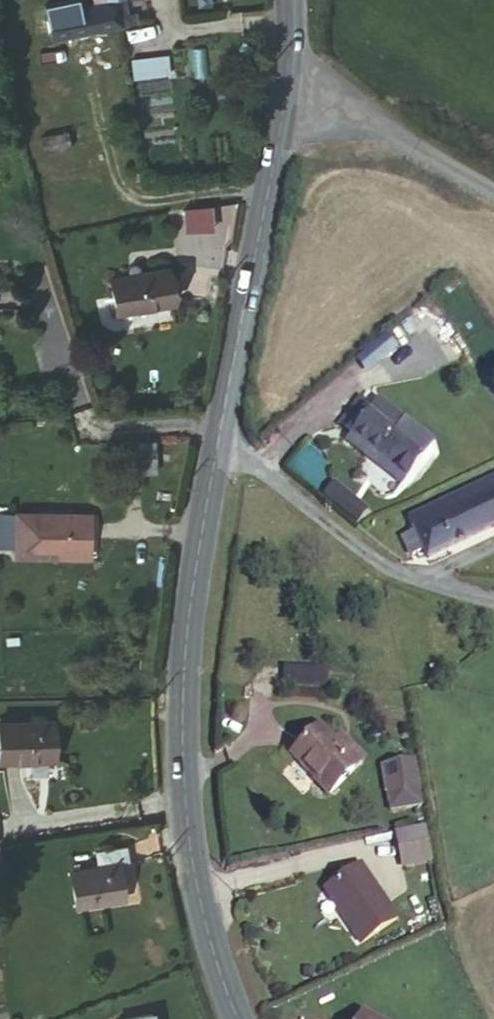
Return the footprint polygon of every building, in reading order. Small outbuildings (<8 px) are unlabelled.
[(52,8),(56,30),(123,18),(131,17),(127,0),(106,0),(80,4),(79,0),(52,0),(52,8)] [(133,80),(171,74),(168,53),(130,59),(133,80)] [(109,306),(168,298),(164,261),(137,265),(136,258),(133,255),(131,255),(128,259),(129,266),(107,268),(109,306)] [(402,314),(375,337),(385,348),(412,325),(402,314)] [(414,463),(445,430),(419,407),(409,418),(386,397),(365,419),(414,463)] [(153,469),(151,437),(117,439),(118,471),(153,469)] [(365,507),(375,496),(348,467),(336,478),(365,507)] [(493,527),(493,477),(469,490),(449,500),(409,518),(414,529),(426,559),(493,527)] [(17,510),(0,510),(0,541),(16,540),(16,553),(69,553),(85,553),(86,511),(70,511),(17,510)] [(285,668),(284,687),(326,688),(327,670),(285,668)] [(54,757),(53,723),(0,723),(0,759),(54,757)] [(312,724),(288,749),(328,791),(359,761),(336,738),(330,743),(312,724)] [(421,779),(415,751),(396,756),(400,783),(421,779)] [(400,783),(396,756),(382,759),(387,786),(400,783)] [(429,818),(398,825),(402,845),(433,836),(429,818)] [(437,851),(433,836),(402,845),(406,860),(437,851)] [(77,903),(124,899),(122,862),(129,861),(127,841),(98,845),(99,864),(74,868),(77,903)] [(0,848),(0,866),(8,865),(7,847),(0,848)] [(366,937),(402,914),(366,858),(330,882),(366,937)] [(118,1013),(119,1018),(153,1018),(151,1008),(118,1013)]
